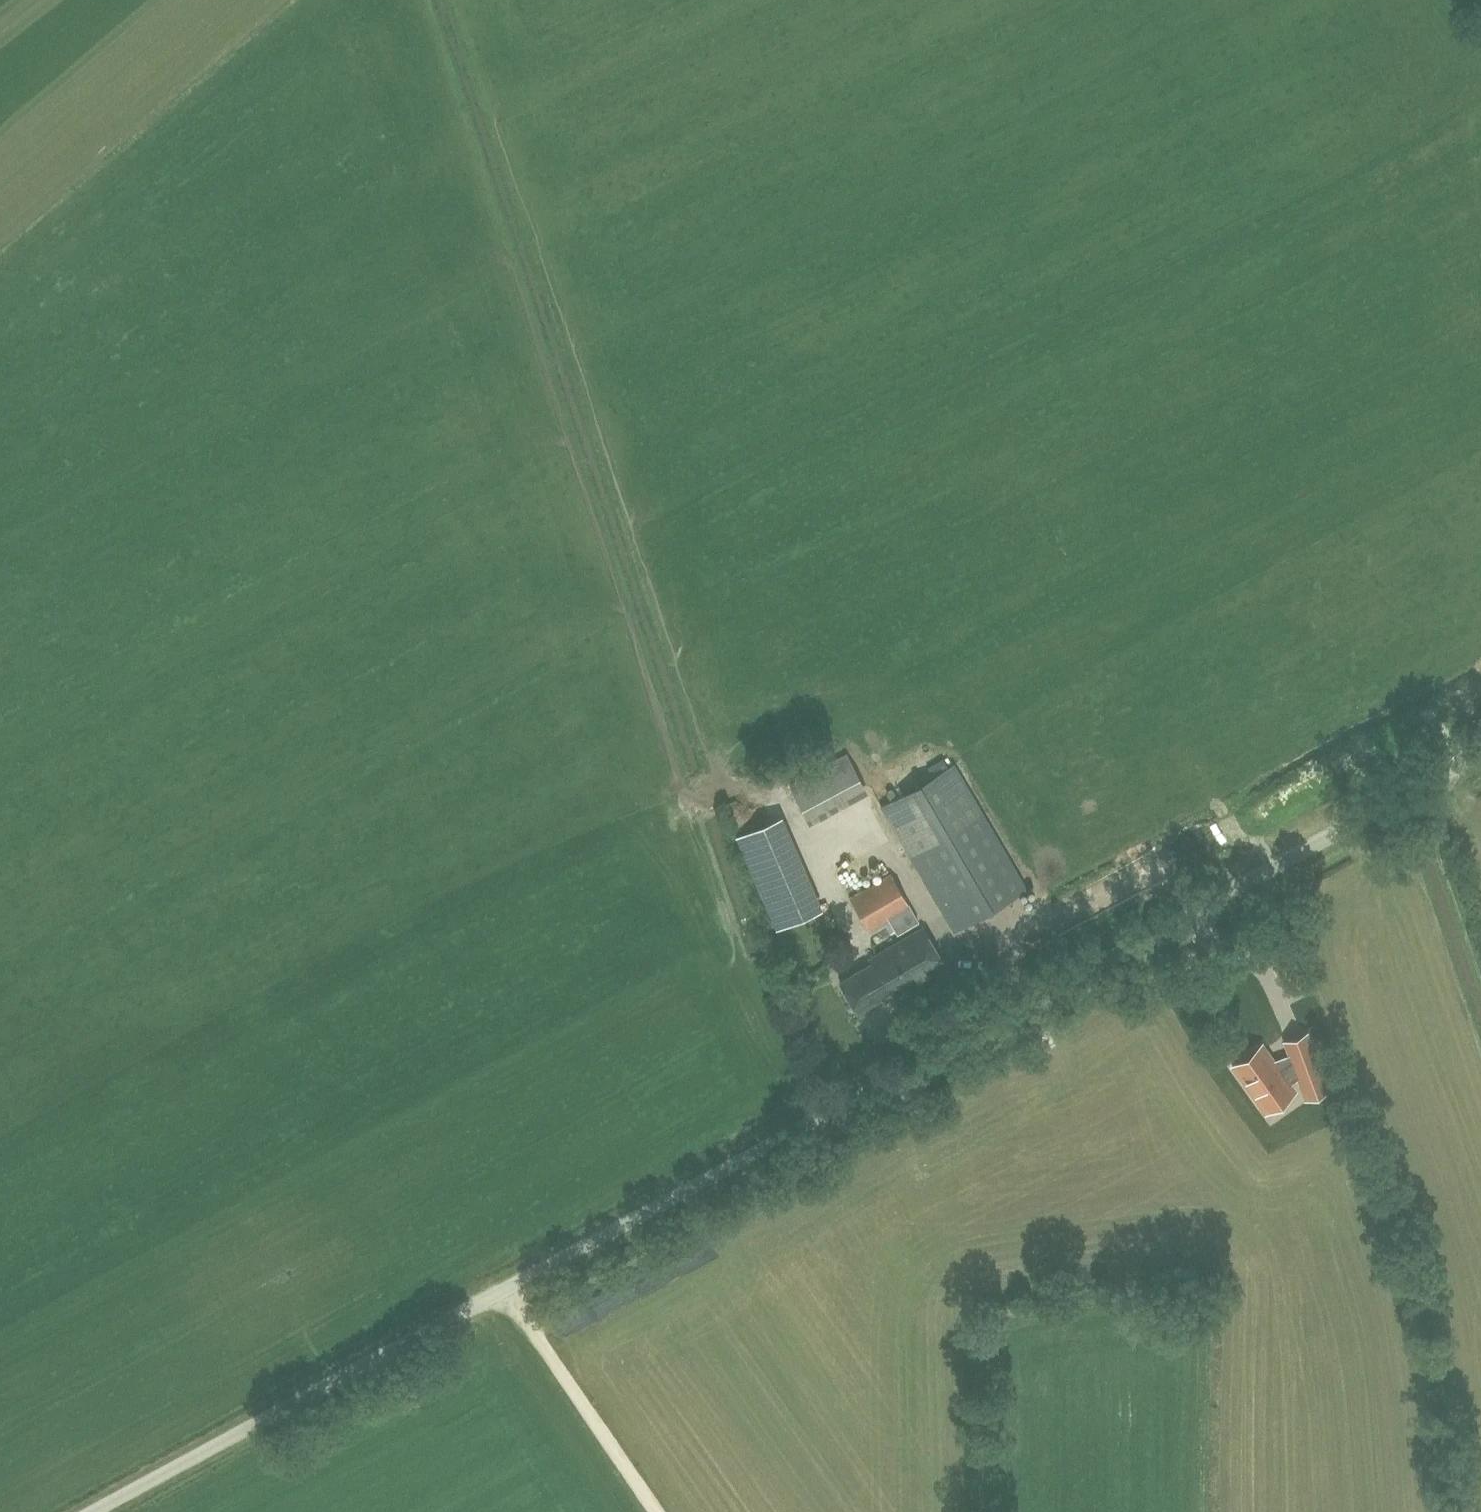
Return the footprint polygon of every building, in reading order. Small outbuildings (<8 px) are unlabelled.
[(853,754),(793,783),(813,826),(874,797),(853,754)] [(953,766),(882,807),(954,932),(1026,890),(953,766)] [(776,928),(810,914),(770,820),(736,835),(776,928)] [(868,931),(910,907),(891,874),(849,898),(868,931)] [(857,1012),(887,995),(889,994),(891,997),(945,967),(923,928),(869,958),(872,964),(840,982),(857,1012)] [(1243,1058),(1273,1099),(1304,1077),(1301,1073),(1309,1067),(1312,1076),(1332,1068),(1323,1046),(1303,1054),(1302,1051),(1291,1059),(1285,1051),(1273,1036),(1262,1044),(1254,1050),(1243,1058)]
